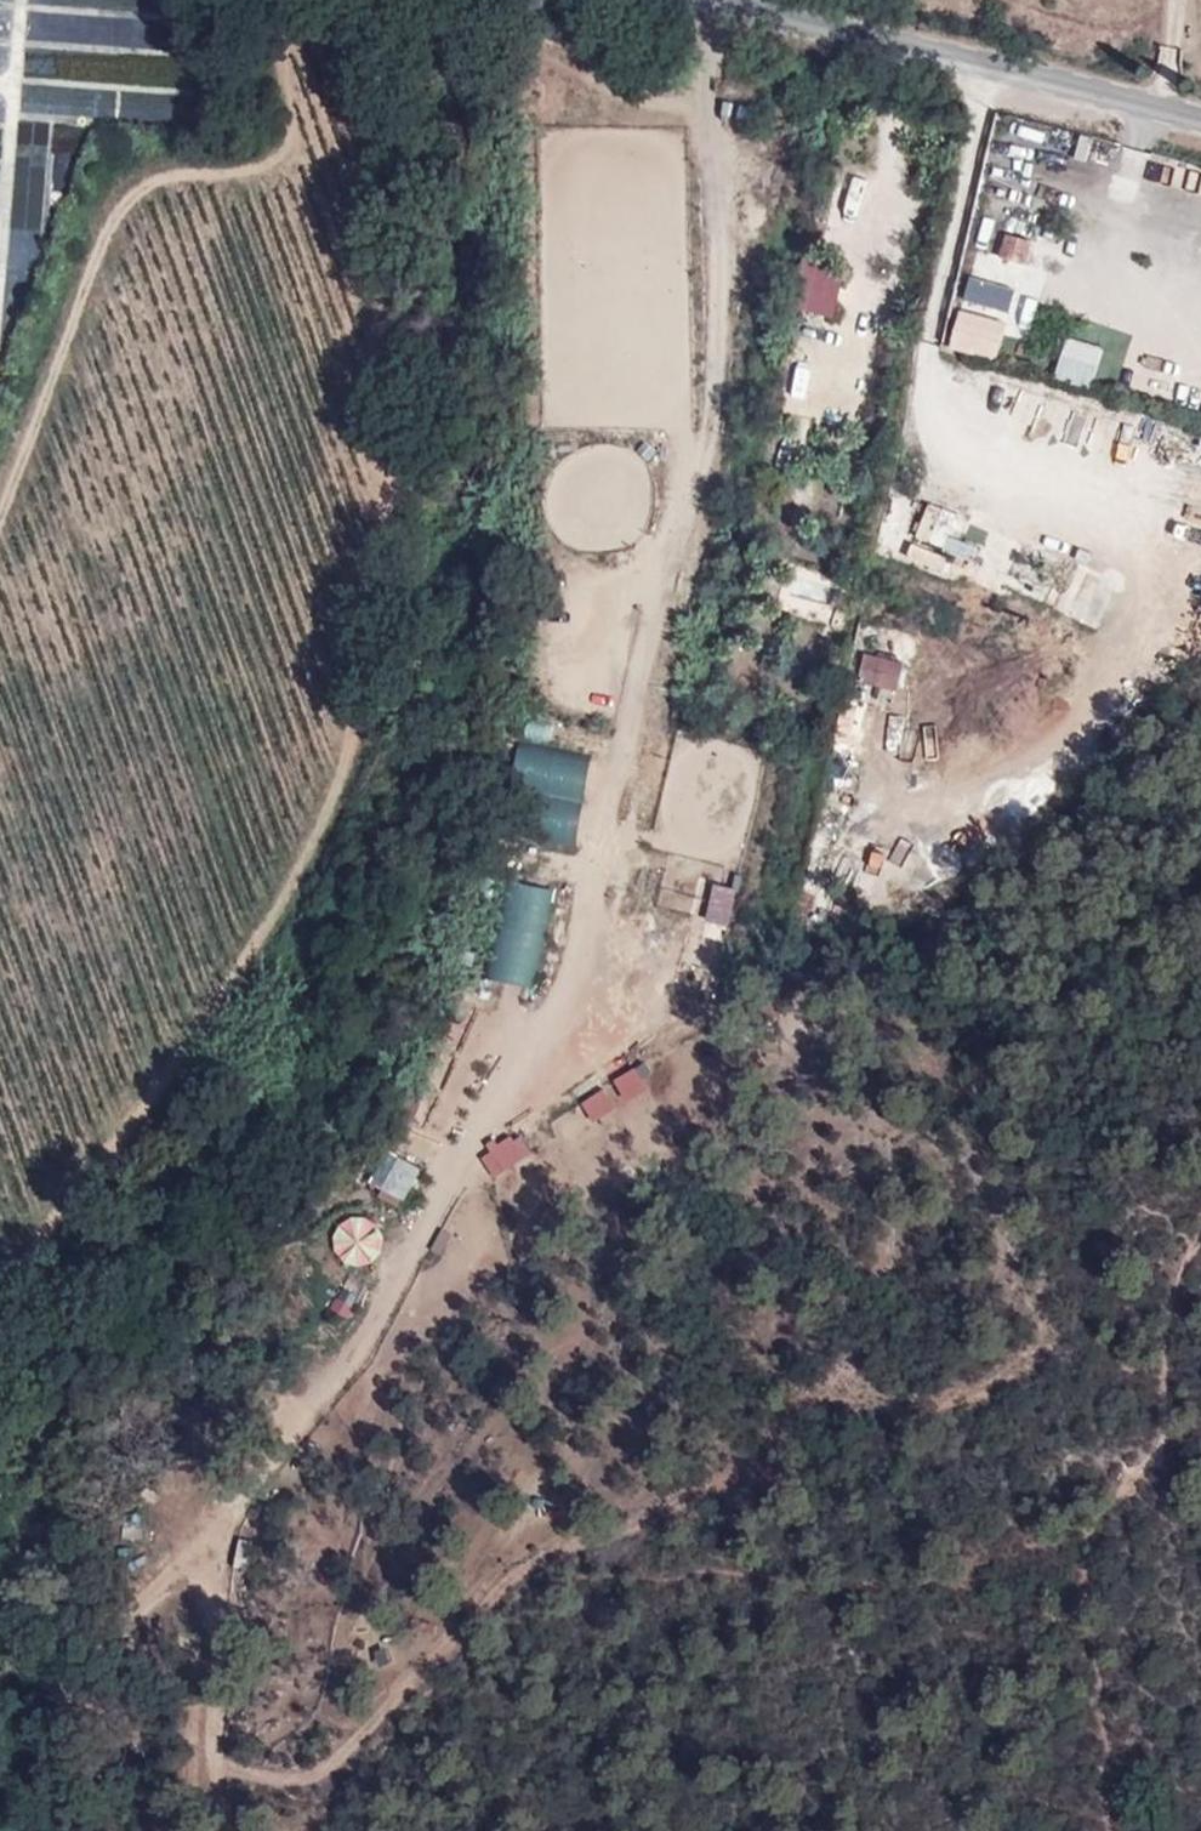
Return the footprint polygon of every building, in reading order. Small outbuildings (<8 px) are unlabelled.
[(155,11),(155,0),(128,0),(129,12),(155,11)] [(63,73),(23,79),(36,156),(86,148),(82,121),(104,117),(99,87),(67,93),(63,73)] [(1161,178),(1200,191),(1200,168),(1167,158),(1161,178)] [(1034,243),(1004,235),(998,258),(1027,267),(1034,243)] [(794,308),(836,323),(852,276),(810,262),(794,308)] [(1023,367),(1040,316),(1010,306),(1005,320),(963,305),(950,345),(1023,367)] [(1062,382),(1097,392),(1108,353),(1073,344),(1062,382)] [(896,689),(903,664),(863,655),(857,680),(896,689)]
